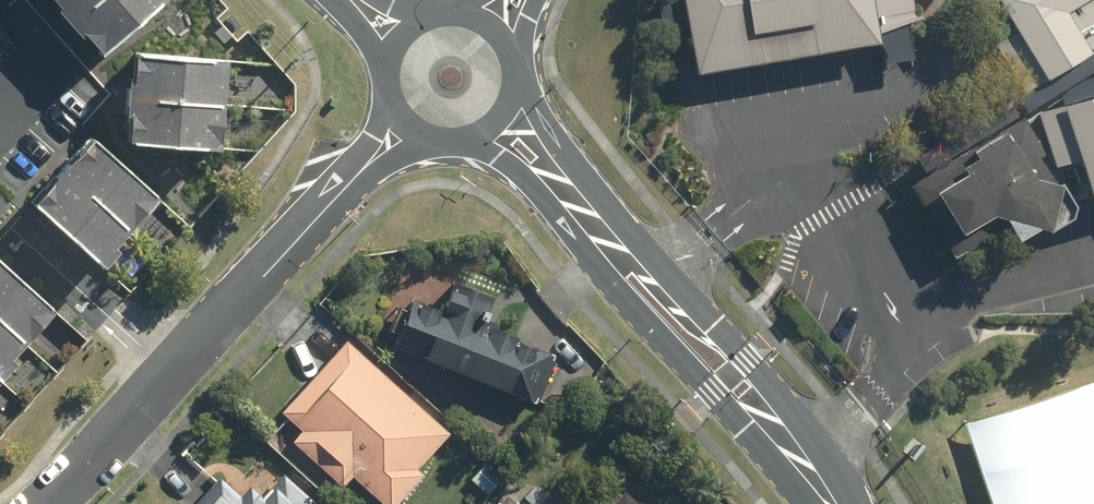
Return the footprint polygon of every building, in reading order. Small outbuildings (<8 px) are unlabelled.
[(105,51),(157,0),(56,0),(105,51)] [(685,78),(892,45),(884,0),(672,0),(685,78)] [(979,8),(1038,101),(1091,67),(1055,12),(1074,0),(992,0),(979,8)] [(230,57),(138,54),(135,147),(227,150),(230,57)] [(1055,119),(1079,224),(1093,221),(1093,110),(1055,119)] [(885,192),(925,275),(1054,214),(1015,131),(885,192)] [(166,204),(95,137),(37,198),(108,266),(166,204)] [(0,258),(0,377),(59,312),(0,258)] [(416,298),(397,345),(537,403),(557,353),(479,320),(490,295),(456,281),(444,309),(416,298)] [(449,431),(349,342),(286,413),(299,425),(287,438),(342,488),(353,476),(366,488),(358,498),(365,503),(382,503),(383,503),(385,503),(398,503),(425,474),(417,467),(449,431)] [(485,462),(469,479),(487,496),(503,479),(485,462)] [(261,493),(247,481),(237,492),(220,476),(195,503),(317,503),(281,471),(261,493)] [(507,494),(499,503),(518,503),(507,494)]
